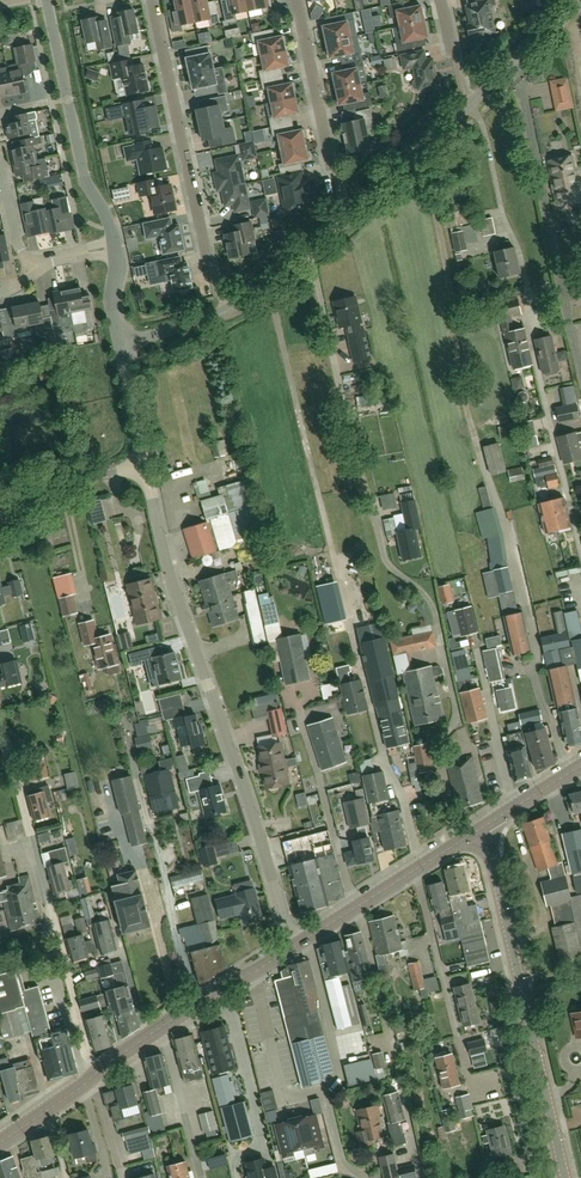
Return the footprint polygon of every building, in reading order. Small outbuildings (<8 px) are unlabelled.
[(195,22),(191,0),(176,0),(177,8),(168,10),(173,32),(183,30),(182,25),(195,22)] [(195,22),(209,19),(210,25),(220,22),(216,3),(207,5),(206,0),(191,0),(195,22)] [(248,11),(246,0),(231,0),(221,2),(225,21),(235,19),(234,13),(248,11)] [(248,11),(262,8),(263,13),(273,11),(271,0),(246,0),(248,11)] [(477,2),(466,5),(471,25),(467,25),(470,38),(480,36),(481,40),(491,37),(490,34),(495,33),(489,6),(496,5),(495,0),(476,0),(477,2)] [(400,27),(424,21),(421,5),(410,8),(407,8),(406,1),(388,5),(391,18),(398,17),(400,27)] [(111,19),(117,45),(140,41),(134,10),(131,10),(129,9),(127,8),(124,9),(122,10),(121,12),(118,13),(119,17),(111,19)] [(313,10),(311,14),(312,21),(319,19),(321,15),(313,10)] [(323,26),(326,42),(351,37),(358,36),(356,26),(353,12),(335,16),(337,23),(326,26),(323,26)] [(106,19),(98,21),(97,17),(94,18),(92,17),(90,16),(88,17),(86,18),(85,20),(82,21),(87,43),(96,41),(98,49),(112,46),(106,19)] [(424,21),(400,27),(393,28),(398,51),(415,48),(414,40),(428,37),(424,21)] [(262,56),(285,51),(284,44),(287,43),(285,36),(272,39),(270,30),(251,34),(253,43),(259,42),(262,56)] [(215,41),(214,33),(206,34),(208,42),(215,41)] [(351,37),(326,42),(330,58),(340,56),(344,55),(345,63),(363,59),(360,45),(358,36),(351,37)] [(33,44),(24,46),(16,48),(20,64),(37,60),(33,44)] [(190,74),(214,69),(210,53),(208,45),(194,48),(196,56),(187,58),(190,74)] [(420,52),(401,56),(404,69),(413,67),(416,80),(414,81),(412,83),(414,88),(415,89),(418,88),(418,90),(438,86),(432,59),(427,60),(425,50),(420,52)] [(285,51),(262,56),(265,70),(259,71),(261,81),(280,77),(278,68),(291,65),(290,58),(287,58),(285,51)] [(393,58),(383,60),(385,70),(395,68),(393,58)] [(135,66),(133,59),(111,63),(114,79),(124,76),(128,95),(148,90),(148,89),(150,88),(148,80),(146,81),(143,64),(135,66)] [(333,73),(336,89),(360,84),(357,68),(364,67),(363,59),(345,63),(347,70),(333,73)] [(26,91),(22,70),(21,66),(19,67),(17,64),(10,66),(9,67),(8,68),(9,73),(13,94),(26,91)] [(13,94),(9,73),(8,68),(2,69),(0,71),(0,96),(13,94)] [(217,84),(214,69),(190,74),(193,89),(202,87),(204,95),(218,92),(217,84)] [(280,77),(261,81),(263,90),(269,89),(272,103),(295,98),(294,91),(296,90),(295,83),(282,86),(280,77)] [(572,108),(566,78),(550,81),(555,111),(572,108)] [(360,84),(336,89),(339,105),(353,102),(355,109),(372,106),(370,92),(363,94),(360,84)] [(198,118),(196,118),(197,126),(223,121),(222,115),(224,111),(228,110),(225,96),(211,99),(212,107),(196,110),(198,118)] [(266,104),(269,118),(271,127),(290,123),(288,114),(301,112),(300,104),(297,105),(295,98),(272,103),(266,104)] [(144,100),(106,108),(108,121),(127,117),(131,135),(150,131),(149,128),(158,126),(154,106),(146,108),(144,100)] [(390,102),(383,103),(384,107),(391,111),(392,110),(390,102)] [(359,121),(343,124),(349,152),(358,150),(364,156),(373,147),(368,142),(366,131),(375,129),(371,109),(357,112),(359,121)] [(8,139),(31,134),(31,137),(39,135),(36,120),(37,119),(36,112),(12,117),(14,124),(5,125),(8,139)] [(223,121),(197,126),(199,134),(201,133),(203,141),(209,140),(210,148),(236,142),(233,126),(224,128),(223,121)] [(290,123),(271,127),(273,137),(279,136),(282,150),(305,145),(303,137),(306,137),(305,129),(292,132),(290,123)] [(12,143),(14,149),(11,150),(13,163),(37,158),(34,145),(43,143),(41,137),(12,143)] [(135,145),(124,148),(127,161),(137,159),(140,174),(146,173),(167,169),(163,148),(153,150),(151,140),(135,144),(135,145)] [(253,143),(241,145),(244,159),(256,157),(253,143)] [(305,145),(282,150),(284,163),(279,164),(281,174),(300,170),(298,161),(311,158),(309,151),(307,152),(305,145)] [(215,174),(218,190),(244,184),(238,156),(216,161),(219,173),(215,174)] [(549,161),(554,183),(557,182),(559,191),(555,192),(558,204),(580,200),(577,184),(575,185),(572,171),(574,170),(571,156),(563,158),(563,159),(557,160),(557,159),(549,161)] [(35,180),(50,177),(47,165),(45,158),(37,160),(37,158),(13,163),(16,176),(23,175),(24,182),(35,180)] [(302,172),(279,177),(286,212),(309,207),(307,197),(313,195),(310,180),(304,182),(302,172)] [(162,178),(138,183),(141,196),(151,194),(155,214),(176,210),(171,185),(164,186),(162,178)] [(267,182),(252,184),(253,194),(268,193),(267,182)] [(244,184),(218,190),(222,189),(226,205),(234,203),(236,211),(249,208),(244,184)] [(132,199),(129,187),(112,190),(115,203),(132,199)] [(45,209),(51,234),(66,231),(62,215),(70,213),(66,197),(43,202),(45,209)] [(253,201),(254,210),(256,217),(268,214),(264,199),(253,201)] [(32,219),(35,235),(50,232),(50,234),(51,234),(45,209),(36,211),(34,201),(21,204),(25,221),(32,219)] [(493,217),(480,220),(484,236),(496,234),(493,217)] [(171,218),(159,221),(144,224),(147,239),(160,236),(163,253),(163,254),(184,250),(179,225),(178,225),(173,226),(171,218)] [(255,240),(251,222),(233,225),(235,232),(225,234),(230,258),(233,257),(233,260),(241,258),(241,256),(249,254),(247,242),(255,240)] [(468,250),(464,230),(451,233),(455,252),(468,250)] [(503,241),(511,275),(521,273),(515,247),(510,248),(508,240),(503,241)] [(500,278),(511,275),(503,241),(498,243),(499,251),(494,252),(500,278)] [(180,257),(145,264),(145,265),(147,275),(149,283),(172,278),(174,291),(178,290),(181,292),(187,291),(189,288),(192,287),(191,278),(189,271),(187,263),(182,264),(180,257)] [(71,313),(74,325),(87,323),(88,327),(96,326),(90,294),(82,296),(80,287),(67,289),(71,313)] [(71,313),(67,289),(54,292),(57,309),(50,311),(51,317),(53,326),(65,323),(66,321),(65,314),(71,313)] [(361,323),(355,297),(335,302),(341,327),(347,326),(356,362),(371,358),(364,330),(361,331),(359,323),(361,323)] [(525,329),(515,331),(514,331),(511,317),(522,315),(520,307),(518,299),(495,304),(496,312),(498,320),(501,319),(504,334),(506,334),(514,368),(524,366),(533,364),(530,353),(525,329)] [(27,304),(26,305),(30,325),(31,325),(37,324),(36,328),(36,332),(39,335),(42,337),(46,337),(47,344),(56,342),(53,326),(51,317),(43,318),(40,302),(38,302),(38,301),(37,300),(28,302),(27,303),(27,304)] [(18,334),(32,331),(31,325),(30,325),(26,305),(25,305),(25,304),(24,303),(15,304),(14,306),(14,307),(13,307),(16,324),(9,325),(12,339),(19,338),(18,334)] [(12,339),(9,325),(2,326),(0,316),(0,331),(3,331),(4,340),(12,339)] [(559,371),(558,370),(560,369),(552,336),(535,340),(544,375),(546,376),(558,373),(559,371)] [(390,403),(388,392),(356,398),(358,409),(390,403)] [(556,407),(557,412),(559,422),(579,418),(577,403),(556,407)] [(577,448),(580,447),(580,432),(575,433),(574,429),(559,432),(565,462),(580,459),(577,448)] [(525,438),(527,447),(538,445),(537,436),(525,438)] [(491,475),(507,472),(499,442),(483,446),(491,475)] [(554,464),(553,464),(552,456),(538,459),(539,467),(533,469),(538,491),(560,486),(554,464)] [(522,467),(508,470),(511,482),(525,479),(522,467)] [(246,542),(263,537),(267,536),(271,535),(266,518),(256,481),(226,489),(224,491),(225,494),(222,494),(223,497),(227,511),(228,513),(210,518),(220,550),(242,543),(246,542)] [(487,486),(479,488),(478,488),(484,510),(493,508),(487,486)] [(228,513),(227,511),(223,497),(222,494),(202,501),(208,519),(210,518),(228,513)] [(571,530),(570,527),(571,527),(564,498),(552,501),(559,530),(563,529),(564,532),(571,530)] [(421,528),(415,500),(402,503),(408,530),(397,532),(404,560),(422,556),(416,529),(421,528)] [(546,533),(559,530),(552,501),(539,505),(546,533)] [(394,518),(383,521),(386,531),(396,529),(394,518)] [(184,530),(193,558),(218,551),(218,550),(209,522),(184,530)] [(500,596),(505,617),(513,655),(532,650),(523,609),(518,610),(509,568),(508,568),(506,558),(491,561),(489,562),(491,571),(483,573),(488,598),(500,596)] [(225,574),(200,582),(207,601),(222,597),(222,599),(232,596),(228,584),(241,580),(238,570),(225,574)] [(5,603),(3,596),(12,594),(12,596),(23,593),(19,577),(9,580),(10,585),(1,587),(0,585),(0,604),(5,603)] [(150,579),(129,584),(139,624),(160,619),(150,579)] [(322,586),(333,625),(350,620),(340,582),(322,586)] [(449,584),(439,587),(443,604),(453,601),(449,584)] [(266,642),(254,589),(243,592),(255,644),(266,642)] [(265,626),(268,642),(277,640),(286,684),(310,679),(302,635),(283,638),(279,623),(272,592),(258,595),(265,626)] [(72,595),(60,598),(64,614),(76,611),(72,595)] [(222,597),(207,601),(215,626),(239,619),(232,596),(222,599),(222,597)] [(473,613),(471,607),(457,611),(458,617),(450,619),(454,636),(462,634),(462,636),(478,633),(473,613)] [(577,610),(566,612),(571,633),(573,646),(579,669),(578,669),(580,682),(580,628),(577,610)] [(97,637),(93,620),(80,623),(85,644),(93,642),(99,668),(105,666),(107,676),(119,673),(114,652),(118,651),(116,643),(112,644),(110,634),(97,637)] [(553,636),(542,638),(548,668),(557,706),(559,705),(568,745),(576,743),(580,742),(580,724),(576,701),(568,665),(560,667),(556,650),(570,647),(567,634),(565,622),(556,624),(558,635),(553,636)] [(383,623),(357,629),(376,708),(378,708),(387,748),(409,743),(398,697),(397,697),(394,685),(396,684),(385,638),(386,638),(383,623)] [(0,630),(0,644),(12,641),(8,628),(0,630)] [(429,649),(429,648),(437,647),(433,631),(425,633),(425,632),(402,637),(402,638),(390,641),(398,674),(404,673),(416,725),(430,722),(444,719),(432,667),(418,670),(415,671),(410,653),(429,649)] [(128,649),(138,647),(136,634),(126,635),(128,649)] [(502,645),(500,637),(487,640),(489,648),(502,645)] [(465,638),(456,639),(458,650),(467,649),(465,638)] [(452,652),(456,668),(454,669),(456,681),(459,681),(472,678),(465,649),(452,652)] [(483,650),(483,651),(485,661),(490,682),(498,681),(491,649),(483,650)] [(148,650),(139,652),(141,661),(150,658),(148,650)] [(175,652),(153,657),(160,685),(182,680),(175,652)] [(1,664),(3,674),(0,675),(0,686),(6,685),(22,681),(16,660),(1,664)] [(337,667),(341,685),(349,714),(369,709),(362,680),(352,682),(349,672),(352,672),(350,664),(337,667)] [(83,683),(85,691),(92,689),(87,672),(79,675),(81,683),(83,683)] [(525,677),(518,680),(522,688),(529,685),(525,677)] [(515,708),(511,689),(499,692),(502,710),(515,708)] [(487,717),(480,690),(462,695),(469,722),(487,717)] [(177,718),(173,706),(184,703),(181,694),(159,699),(165,721),(173,719),(175,727),(177,727),(182,746),(192,743),(193,747),(206,744),(202,728),(199,729),(197,721),(198,721),(196,714),(187,716),(187,715),(177,718)] [(265,719),(268,718),(273,738),(288,735),(282,708),(263,712),(265,719)] [(539,709),(519,714),(521,721),(522,725),(543,720),(539,709)] [(347,761),(336,726),(333,718),(309,724),(310,727),(323,770),(347,761)] [(521,721),(507,724),(509,734),(509,736),(511,744),(513,750),(508,751),(515,781),(533,777),(525,747),(527,746),(523,731),(522,725),(521,721)] [(555,764),(546,728),(537,731),(546,766),(555,764)] [(546,766),(537,731),(527,733),(537,769),(546,766)] [(150,735),(135,738),(138,752),(153,748),(150,735)] [(281,742),(259,747),(262,763),(261,764),(263,772),(264,772),(267,788),(269,788),(272,789),(278,788),(280,786),(289,784),(287,772),(289,772),(286,759),(284,760),(281,742)] [(421,748),(423,768),(435,768),(433,747),(421,748)] [(27,753),(30,762),(34,780),(49,777),(42,749),(27,753)] [(483,802),(473,757),(469,757),(447,762),(458,808),(483,802)] [(362,774),(375,771),(372,758),(359,762),(362,774)] [(158,772),(167,810),(180,807),(171,769),(174,768),(172,759),(159,762),(162,771),(158,772)] [(416,762),(408,764),(412,785),(415,785),(416,791),(422,790),(416,762)] [(364,775),(363,777),(368,801),(369,801),(370,807),(373,817),(371,817),(372,822),(370,823),(371,824),(370,824),(372,833),(377,832),(381,831),(382,833),(386,850),(407,845),(400,813),(400,811),(392,812),(388,797),(383,770),(375,772),(364,775)] [(167,810),(158,772),(145,775),(154,813),(167,810)] [(120,813),(124,812),(132,847),(147,843),(131,776),(112,780),(120,813)] [(226,811),(219,784),(214,786),(213,783),(202,786),(200,776),(186,779),(190,793),(200,791),(207,816),(226,811)] [(35,790),(36,795),(28,797),(35,821),(51,816),(48,803),(54,802),(50,786),(35,790)] [(370,823),(364,798),(365,798),(363,789),(356,790),(358,799),(344,802),(350,828),(370,824),(371,824),(370,823)] [(569,794),(571,801),(567,802),(569,812),(573,811),(573,812),(580,810),(580,812),(580,791),(569,794)] [(305,792),(297,794),(301,807),(308,805),(305,792)] [(555,926),(552,927),(563,974),(580,969),(580,894),(570,897),(562,861),(557,862),(543,817),(522,824),(537,870),(547,866),(550,877),(549,880),(540,882),(546,906),(550,905),(555,926)] [(354,841),(355,850),(344,852),(347,866),(358,863),(358,864),(374,860),(370,838),(368,838),(366,828),(358,829),(360,840),(354,841)] [(563,833),(576,892),(580,891),(580,829),(563,833)] [(293,880),(301,912),(329,905),(328,901),(337,899),(336,895),(345,893),(329,830),(284,842),(292,874),(289,875),(291,880),(293,880)] [(238,839),(216,844),(218,855),(240,850),(238,839)] [(213,844),(199,847),(204,867),(218,864),(213,844)] [(70,862),(66,848),(41,855),(45,868),(48,867),(56,894),(72,889),(64,863),(70,862)] [(463,864),(446,869),(451,893),(448,894),(451,904),(452,904),(452,907),(454,913),(457,924),(460,939),(461,940),(462,940),(468,966),(490,960),(476,903),(468,905),(459,908),(455,893),(465,891),(469,890),(463,864)] [(197,891),(196,886),(205,883),(202,869),(170,876),(176,899),(187,896),(187,894),(197,891)] [(143,894),(136,870),(119,875),(121,884),(113,886),(117,900),(116,901),(125,933),(152,926),(144,895),(143,894)] [(5,901),(12,931),(42,923),(38,908),(35,909),(34,903),(36,903),(30,875),(20,878),(22,887),(8,890),(3,892),(3,893),(0,893),(0,903),(5,901)] [(434,911),(452,907),(452,904),(451,904),(448,905),(443,881),(428,884),(434,911)] [(255,888),(237,893),(238,895),(217,900),(222,919),(242,914),(245,924),(263,919),(255,888)] [(203,932),(208,948),(190,953),(192,960),(194,960),(201,983),(228,968),(215,920),(212,920),(210,913),(214,912),(209,893),(190,898),(199,933),(203,932)] [(81,899),(80,899),(83,910),(85,916),(85,918),(86,918),(88,926),(94,924),(101,953),(117,949),(110,920),(108,921),(100,923),(99,916),(98,915),(98,912),(94,913),(93,906),(90,896),(81,899)] [(454,913),(441,916),(444,927),(457,924),(454,913)] [(381,975),(386,974),(384,964),(387,963),(384,953),(399,949),(401,957),(410,955),(406,941),(401,942),(394,915),(370,921),(378,954),(376,954),(379,965),(378,965),(381,975)] [(88,931),(84,917),(76,920),(80,933),(88,931)] [(73,924),(63,927),(67,940),(73,961),(89,957),(89,954),(94,953),(91,941),(85,942),(84,935),(77,937),(73,924)] [(368,959),(361,931),(345,935),(352,963),(348,964),(350,969),(352,980),(362,978),(357,962),(368,959)] [(348,964),(342,939),(321,945),(322,946),(317,948),(338,1028),(360,1022),(350,983),(343,985),(339,973),(350,969),(348,964)] [(318,1007),(319,1007),(318,999),(319,998),(317,991),(318,991),(310,960),(308,960),(305,956),(294,962),(293,963),(294,964),(287,966),(287,967),(284,969),(286,977),(275,980),(303,1087),(328,1080),(327,1074),(334,1072),(334,1070),(318,1007)] [(114,975),(111,963),(110,959),(97,962),(101,978),(114,975)] [(427,986),(426,987),(419,961),(408,964),(415,990),(420,989),(422,997),(429,996),(427,986)] [(97,968),(84,972),(87,980),(95,978),(100,976),(97,968)] [(17,1011),(17,1010),(25,1008),(31,1031),(33,1031),(41,1060),(44,1059),(50,1080),(79,1072),(68,1029),(52,1033),(39,986),(22,990),(16,970),(0,974),(0,1016),(17,1011)] [(127,978),(126,977),(119,979),(118,981),(120,988),(107,991),(112,1011),(116,1010),(124,1039),(141,1028),(128,978),(127,978)] [(431,979),(431,988),(443,988),(442,978),(431,979)] [(480,1021),(471,983),(455,987),(464,1025),(480,1021)] [(104,994),(97,995),(79,1000),(82,1012),(100,1007),(102,1010),(108,1009),(104,994)] [(358,1004),(362,1018),(369,1016),(365,1003),(358,1004)] [(0,1016),(6,1039),(26,1034),(25,1033),(31,1031),(25,1008),(17,1010),(17,1011),(0,1016)] [(86,1021),(95,1050),(104,1048),(113,1045),(103,1012),(97,1014),(98,1017),(95,1018),(86,1021)] [(571,1014),(577,1037),(580,1036),(580,1012),(571,1014)] [(230,1051),(224,1028),(222,1026),(214,1028),(224,1070),(234,1067),(232,1059),(234,1058),(232,1051),(230,1051)] [(224,1070),(214,1028),(204,1031),(214,1072),(224,1070)] [(200,1064),(192,1034),(183,1037),(194,1079),(203,1076),(200,1064)] [(194,1079),(183,1037),(174,1039),(182,1069),(185,1081),(194,1079)] [(467,1042),(471,1056),(488,1051),(484,1038),(467,1042)] [(386,1067),(383,1051),(372,1054),(376,1069),(386,1067)] [(163,1053),(144,1058),(152,1088),(170,1083),(163,1053)] [(460,1083),(452,1053),(436,1057),(444,1087),(460,1083)] [(4,1080),(11,1103),(22,1100),(20,1095),(40,1089),(34,1067),(32,1067),(31,1060),(10,1066),(8,1058),(0,1061),(0,1069),(1,1069),(3,1073),(0,1073),(2,1080),(4,1080)] [(222,1108),(231,1142),(254,1136),(244,1101),(236,1103),(228,1074),(213,1078),(221,1108),(222,1108)] [(116,1088),(116,1090),(109,1092),(109,1093),(104,1094),(108,1109),(111,1108),(114,1120),(125,1117),(122,1107),(138,1103),(132,1084),(116,1088)] [(149,1134),(166,1129),(156,1088),(145,1091),(150,1111),(144,1113),(147,1126),(149,1134)] [(273,1089),(261,1092),(266,1111),(278,1108),(273,1089)] [(405,1117),(398,1090),(391,1092),(383,1094),(390,1121),(388,1121),(395,1145),(404,1143),(398,1120),(405,1117)] [(470,1094),(468,1094),(455,1097),(461,1119),(473,1116),(472,1109),(474,1109),(470,1094)] [(373,1142),(372,1138),(385,1135),(383,1126),(385,1126),(383,1115),(381,1116),(378,1104),(357,1109),(362,1130),(357,1131),(361,1145),(373,1142)] [(440,1111),(444,1126),(437,1128),(440,1140),(449,1138),(447,1132),(456,1130),(451,1108),(440,1111)] [(218,1129),(213,1110),(199,1114),(204,1133),(206,1132),(207,1138),(217,1136),(216,1130),(218,1129)] [(302,1114),(295,1116),(303,1147),(314,1144),(315,1148),(324,1146),(316,1113),(303,1117),(302,1114)] [(303,1147),(295,1116),(288,1118),(289,1120),(276,1123),(284,1156),(293,1154),(292,1150),(303,1147)] [(147,1126),(136,1128),(123,1132),(125,1141),(126,1140),(149,1134),(147,1126)] [(499,1155),(511,1152),(504,1126),(488,1130),(493,1150),(486,1152),(491,1168),(502,1166),(499,1155)] [(97,1151),(94,1143),(91,1144),(87,1129),(78,1131),(84,1155),(86,1154),(89,1162),(98,1160),(96,1152),(97,1151)] [(84,1155),(78,1131),(68,1134),(75,1157),(84,1155)] [(32,1140),(36,1154),(37,1158),(38,1158),(40,1165),(45,1163),(54,1161),(53,1156),(56,1155),(50,1135),(32,1140)] [(204,1150),(228,1142),(227,1137),(203,1145),(204,1150)] [(138,1156),(158,1148),(155,1140),(135,1147),(138,1156)] [(378,1157),(383,1177),(398,1177),(400,1177),(394,1153),(378,1157)] [(40,1165),(38,1158),(37,1158),(36,1154),(22,1158),(27,1177),(45,1177),(43,1171),(37,1172),(36,1166),(40,1165)] [(1,1160),(0,1160),(0,1177),(20,1177),(13,1156),(1,1160)] [(225,1168),(234,1166),(232,1156),(222,1158),(225,1168)] [(274,1167),(266,1169),(263,1158),(246,1163),(249,1175),(247,1175),(245,1177),(277,1177),(274,1167)] [(177,1163),(180,1177),(190,1177),(186,1161),(177,1163)] [(177,1163),(168,1166),(171,1177),(180,1177),(177,1163)] [(339,1173),(336,1163),(308,1170),(310,1177),(319,1177),(339,1173)] [(401,1177),(418,1177),(414,1163),(398,1167),(399,1169),(401,1177)] [(512,1163),(504,1165),(506,1176),(515,1173),(512,1163)] [(43,1171),(45,1177),(49,1177),(56,1176),(61,1175),(58,1167),(43,1171)]
